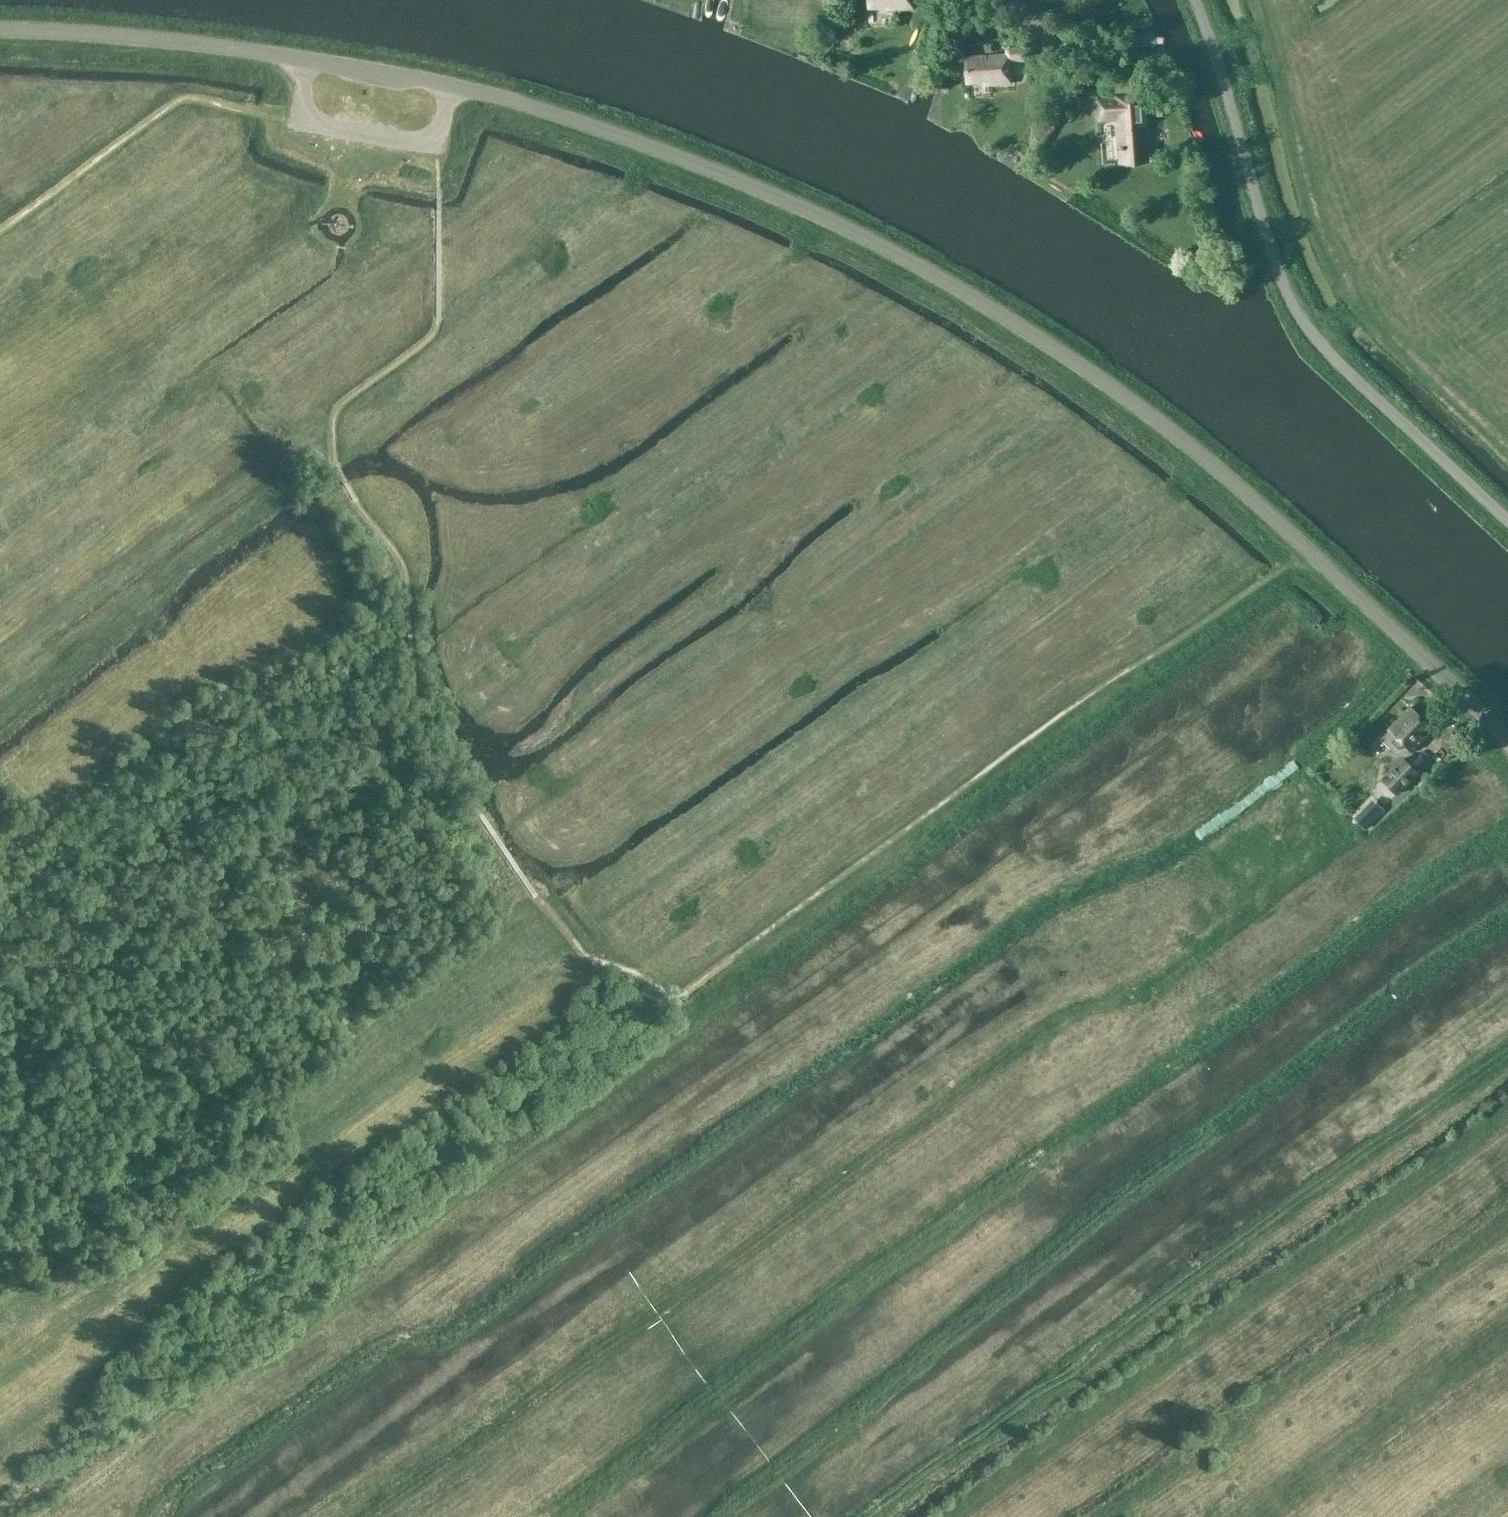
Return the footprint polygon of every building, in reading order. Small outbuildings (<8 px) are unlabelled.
[(870,9),(888,8),(888,11),(914,10),(913,0),(870,0),(870,9)] [(1009,56),(967,59),(968,84),(986,83),(986,86),(1013,84),(1011,62),(1025,61),(1025,49),(1009,50),(1009,56)] [(1100,121),(1119,119),(1121,149),(1149,147),(1145,95),(1118,98),(1118,100),(1099,101),(1100,121)] [(1390,732),(1382,741),(1399,756),(1408,755),(1412,752),(1434,728),(1412,708),(1390,731),(1390,732)] [(1404,759),(1383,780),(1397,793),(1418,772),(1404,759)]
